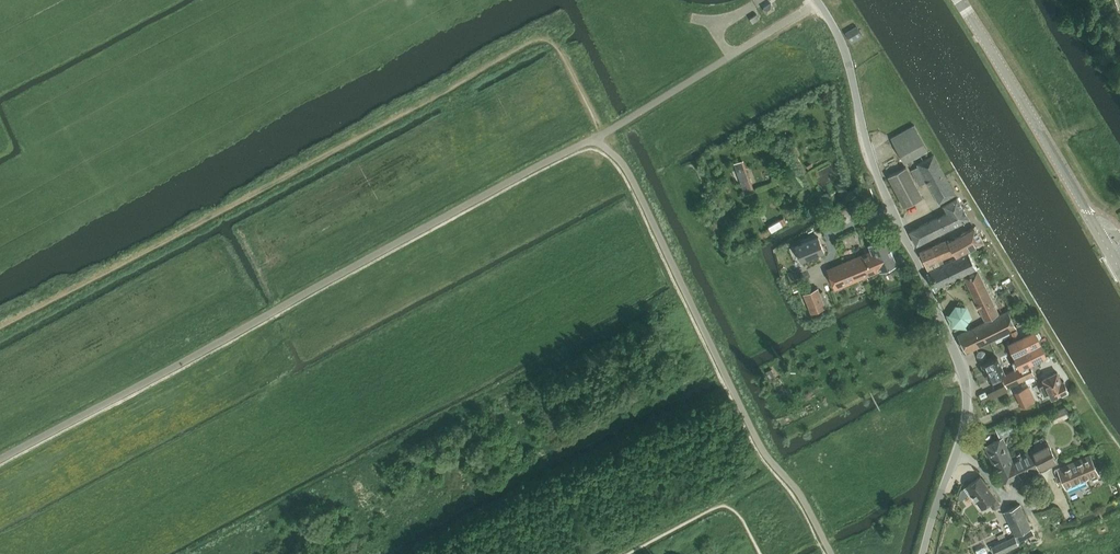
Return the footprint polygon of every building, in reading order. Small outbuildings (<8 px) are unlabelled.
[(775,9),(775,8),(771,3),(764,8),(767,14),(775,9)] [(753,23),(760,18),(757,14),(750,18),(753,23)] [(846,32),(847,34),(851,43),(863,36),(857,26),(846,32)] [(928,149),(914,125),(891,138),(905,162),(928,149)] [(790,147),(796,157),(800,154),(794,145),(790,147)] [(927,182),(940,204),(956,194),(934,155),(917,164),(918,166),(912,170),(920,186),(927,182)] [(746,167),(745,167),(737,170),(745,195),(755,191),(746,167)] [(914,185),(905,168),(889,176),(898,193),(905,206),(921,198),(914,185)] [(943,205),(947,212),(955,226),(970,218),(957,197),(943,205)] [(917,245),(955,226),(947,212),(910,231),(917,245)] [(780,220),(768,226),(772,232),(783,225),(780,220)] [(961,235),(948,242),(955,256),(978,244),(979,245),(984,242),(975,227),(968,231),(966,231),(961,233),(961,235)] [(825,252),(819,237),(795,246),(802,261),(825,252)] [(897,263),(886,238),(869,245),(872,250),(880,270),(897,263)] [(947,240),(930,247),(938,264),(955,256),(948,242),(947,240)] [(930,247),(920,251),(928,269),(938,264),(930,247)] [(880,270),(872,250),(827,269),(835,289),(880,270)] [(963,275),(985,320),(999,313),(977,269),(969,252),(927,272),(935,291),(943,287),(942,285),(954,280),(956,281),(960,279),(961,276),(963,275)] [(818,288),(804,293),(811,311),(825,306),(818,288)] [(954,324),(961,325),(968,322),(971,316),(967,306),(956,305),(950,314),(954,324)] [(984,344),(1016,329),(1008,311),(958,335),(967,352),(984,344)] [(1011,331),(1015,340),(1021,338),(1017,329),(1011,331)] [(1029,363),(1046,355),(1039,339),(1040,338),(1038,333),(1036,333),(1035,331),(1021,338),(1015,340),(1008,343),(1016,361),(1012,363),(1015,369),(1005,374),(1003,375),(1008,386),(1034,374),(1029,363)] [(978,352),(977,355),(979,358),(982,359),(985,358),(986,354),(985,351),(982,350),(978,352)] [(1005,374),(998,357),(982,364),(984,370),(986,376),(987,375),(989,381),(1003,375),(1005,374)] [(1068,389),(1064,380),(1062,381),(1057,372),(1043,379),(1045,383),(1040,386),(1044,395),(1050,393),(1052,397),(1061,392),(1062,395),(1068,392),(1067,390),(1068,389)] [(1036,400),(1029,386),(1015,392),(1021,407),(1036,400)] [(1058,419),(1070,414),(1068,408),(1055,413),(1058,419)] [(1003,437),(985,445),(998,475),(1016,466),(1013,459),(1003,437)] [(1047,442),(1030,451),(1040,470),(1057,461),(1047,442)] [(1016,466),(998,475),(1002,483),(1020,475),(1022,479),(1032,474),(1033,477),(1041,473),(1040,470),(1030,451),(1013,459),(1016,466)] [(1060,468),(1054,471),(1057,477),(1056,477),(1059,485),(1061,484),(1062,486),(1065,485),(1066,488),(1098,474),(1090,455),(1060,468)] [(981,474),(967,485),(983,508),(989,503),(993,508),(996,508),(1000,505),(1000,503),(996,498),(998,497),(981,474)] [(961,490),(959,495),(962,500),(969,495),(964,487),(961,490)] [(1005,511),(1004,512),(1010,523),(1026,516),(1020,504),(1005,511)] [(1026,516),(1010,523),(1016,535),(1031,528),(1026,516)] [(1015,535),(991,547),(995,553),(997,553),(1019,543),(1015,535)]
